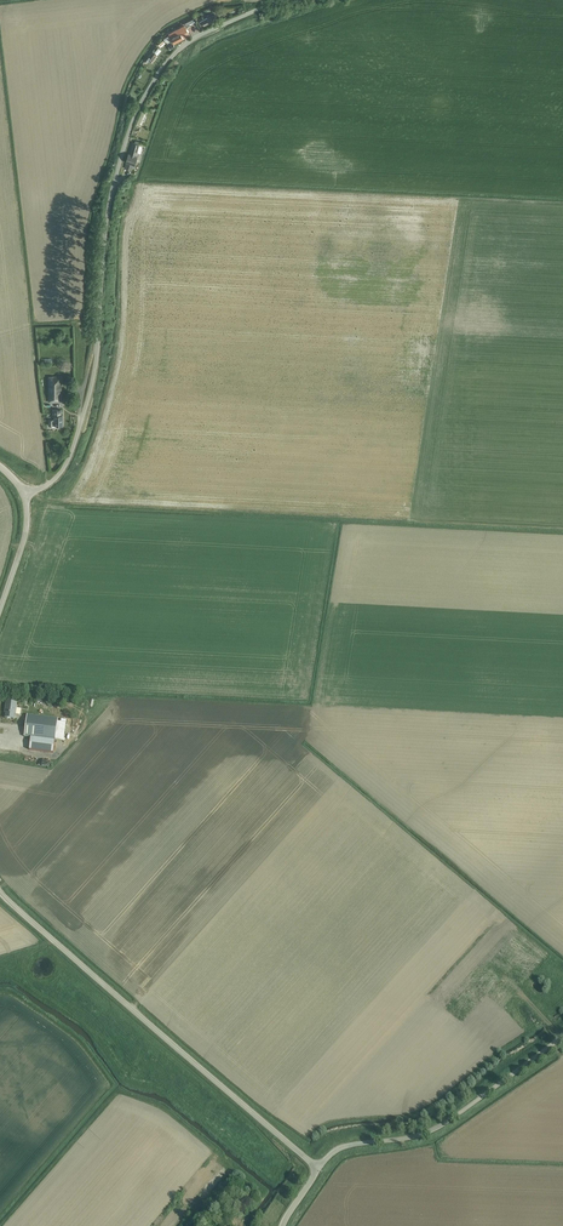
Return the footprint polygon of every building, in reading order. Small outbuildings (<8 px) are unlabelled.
[(202,21),(199,23),(201,27),(204,25),(205,26),(217,20),(214,14),(202,21)] [(174,43),(190,35),(184,25),(168,34),(174,43)] [(151,63),(149,61),(142,70),(144,72),(151,63)] [(147,111),(144,109),(137,125),(141,127),(147,111)] [(133,164),(135,165),(137,157),(136,156),(140,142),(135,141),(135,143),(133,143),(129,154),(126,162),(127,162),(125,168),(132,170),(133,164)] [(49,401),(61,401),(61,377),(49,377),(49,401)] [(54,409),(53,415),(55,415),(55,420),(48,420),(48,425),(63,425),(63,415),(61,415),(61,409),(54,409)] [(15,715),(17,704),(7,702),(5,713),(6,713),(5,718),(14,720),(15,715)] [(60,722),(58,722),(58,720),(28,716),(25,737),(31,738),(29,750),(53,754),(55,740),(63,741),(66,723),(66,720),(60,719),(60,722)] [(27,753),(26,742),(17,742),(17,746),(13,746),(13,753),(27,753)]
